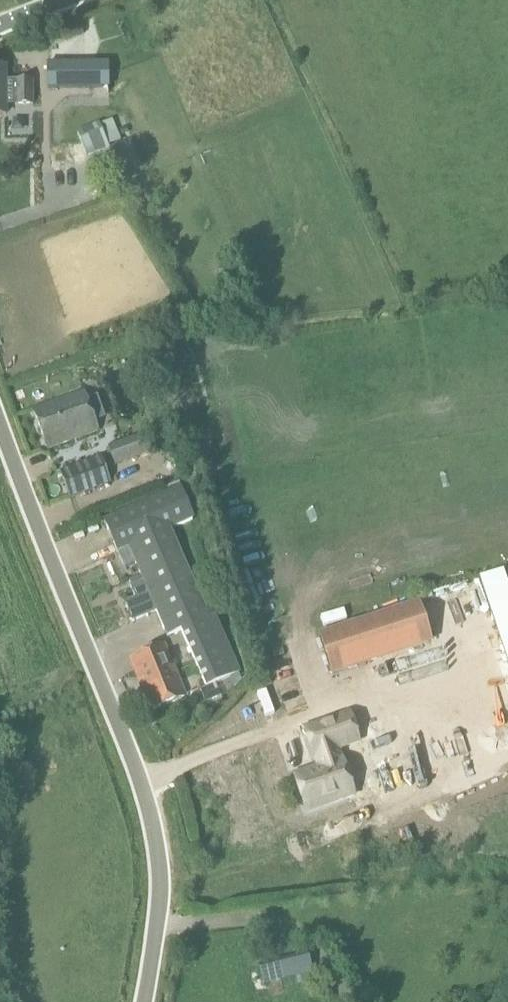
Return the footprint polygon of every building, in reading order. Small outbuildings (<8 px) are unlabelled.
[(48,89),(110,88),(110,62),(48,64),(48,89)] [(0,66),(0,113),(7,113),(6,96),(15,96),(15,105),(34,105),(34,80),(14,80),(6,80),(6,66),(0,66)] [(30,135),(30,108),(9,108),(10,135),(30,135)] [(96,132),(80,137),(83,145),(87,155),(103,148),(100,139),(105,137),(102,130),(96,132)] [(98,430),(84,391),(33,410),(48,448),(98,430)] [(143,434),(107,447),(113,462),(148,449),(143,434)] [(100,455),(59,470),(70,498),(111,483),(100,455)] [(185,646),(204,689),(241,673),(214,612),(209,615),(171,529),(195,519),(180,486),(103,520),(117,553),(128,548),(142,580),(130,586),(135,597),(124,602),(133,621),(156,611),(173,651),(185,646)] [(419,604),(322,635),(333,672),(431,640),(419,604)] [(491,606),(440,620),(452,663),(503,648),(491,606)] [(134,668),(152,711),(186,696),(169,654),(134,668)] [(318,766),(294,774),(307,811),(355,794),(339,747),(360,740),(350,712),(305,728),(318,766)] [(314,978),(308,951),(275,959),(280,981),(297,978),(298,983),(314,978)] [(280,981),(275,959),(258,964),(264,985),(280,981)]
